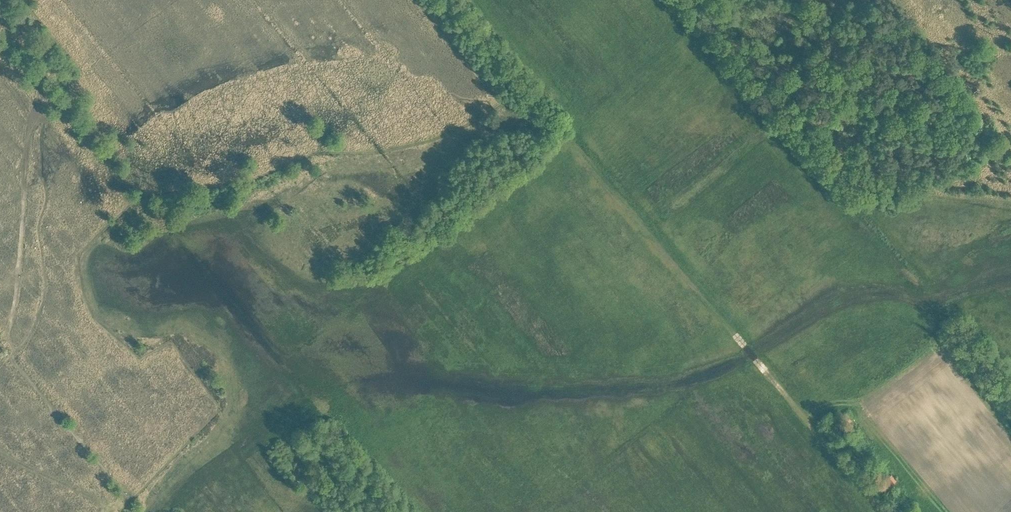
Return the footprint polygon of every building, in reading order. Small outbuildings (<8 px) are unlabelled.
[(889,475),(893,482),(899,479),(894,472),(889,475)]
